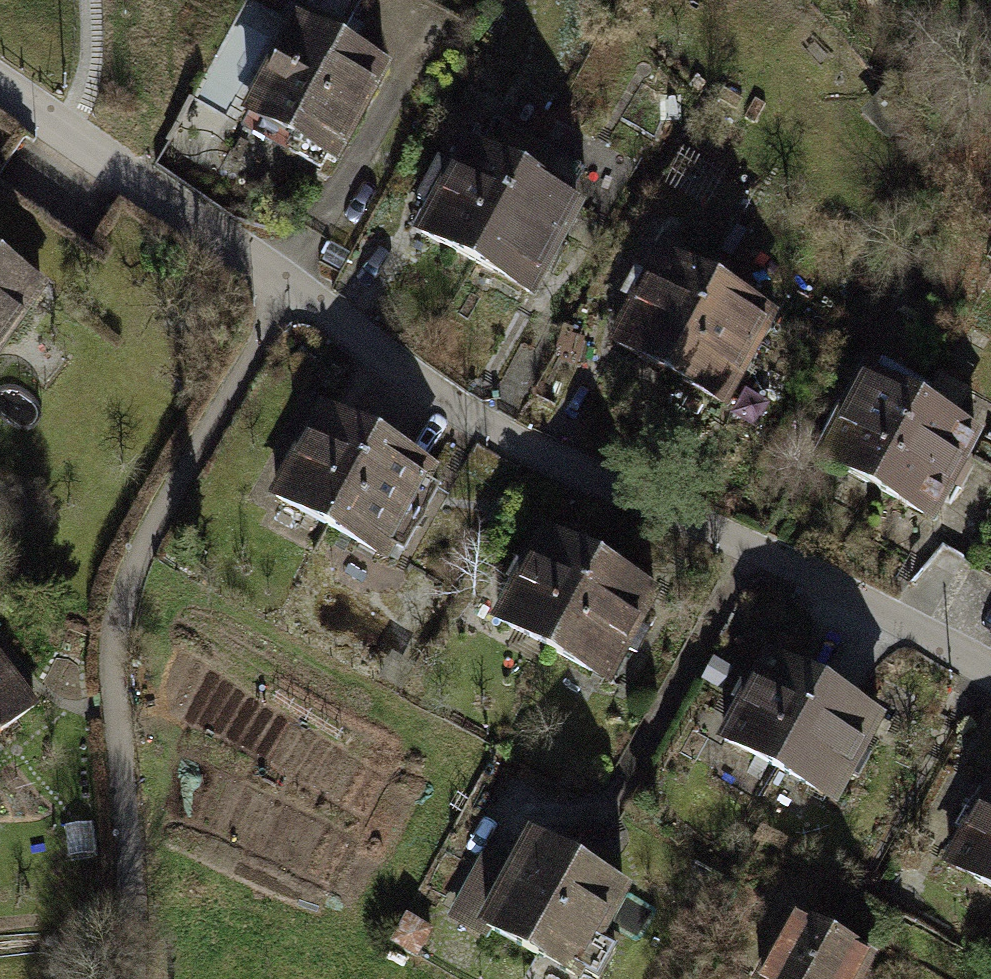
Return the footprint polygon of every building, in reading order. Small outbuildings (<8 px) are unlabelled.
[(334,44),(358,0),(289,0),(305,9),(297,23),(334,44)] [(334,44),(297,23),(246,114),(292,140),(286,150),(318,167),(325,155),(332,159),(382,70),(334,44)] [(537,143),(493,119),(477,148),(468,143),(455,166),(437,156),(415,196),(434,206),(420,231),(472,260),(537,143)] [(583,168),(537,143),(472,260),(527,290),(576,202),(567,197),(583,168)] [(714,284),(662,255),(614,342),(667,371),(714,284)] [(38,286),(0,259),(0,340),(38,286)] [(768,313),(714,284),(667,371),(720,400),(768,313)] [(929,390),(884,366),(876,379),(867,374),(848,409),(838,403),(829,418),(840,424),(822,457),(875,486),(921,404),(929,390)] [(974,433),(921,404),(875,486),(929,516),(947,483),(958,489),(970,468),(959,462),(974,433)] [(376,438),(323,409),(307,438),(294,431),(280,457),(290,462),(273,495),(329,525),(376,438)] [(428,466),(376,438),(329,525),(382,554),(389,541),(403,549),(436,487),(421,479),(428,466)] [(598,562),(545,533),(526,566),(515,560),(503,581),(514,587),(497,615),(551,645),(598,562)] [(653,593),(598,562),(551,645),(606,676),(623,645),(633,651),(643,632),(634,627),(653,593)] [(823,684),(770,655),(751,688),(740,682),(728,703),(739,709),(722,737),(776,767),(823,684)] [(31,705),(0,663),(0,727),(31,705)] [(878,715),(823,684),(776,767),(831,798),(848,767),(858,773),(868,754),(859,749),(878,715)] [(975,814),(964,807),(952,829),(962,834),(946,863),(990,888),(990,786),(975,814)] [(545,845),(533,838),(510,879),(484,926),(572,975),(576,968),(596,978),(613,948),(592,937),(621,886),(566,855),(575,839),(555,828),(545,845)] [(484,926),(510,879),(481,863),(455,910),(484,926)] [(794,913),(757,978),(854,978),(868,954),(794,913)]
